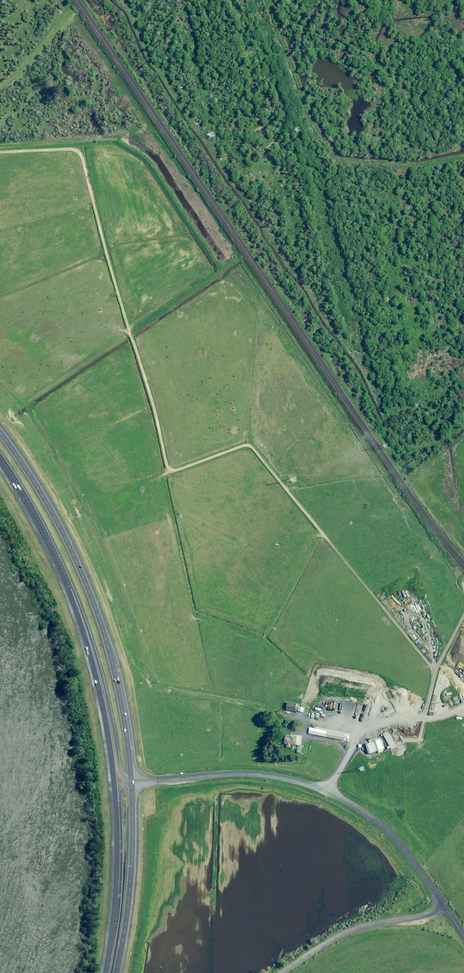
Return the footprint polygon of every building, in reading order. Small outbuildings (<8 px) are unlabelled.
[(296,703),(286,702),(286,710),(295,711),(296,703)] [(344,735),(314,729),(313,734),(343,740),(344,735)] [(396,747),(388,731),(383,734),(391,749),(396,747)] [(297,736),(285,735),(284,744),(286,744),(286,747),(292,748),(293,744),(296,744),(297,736)]
